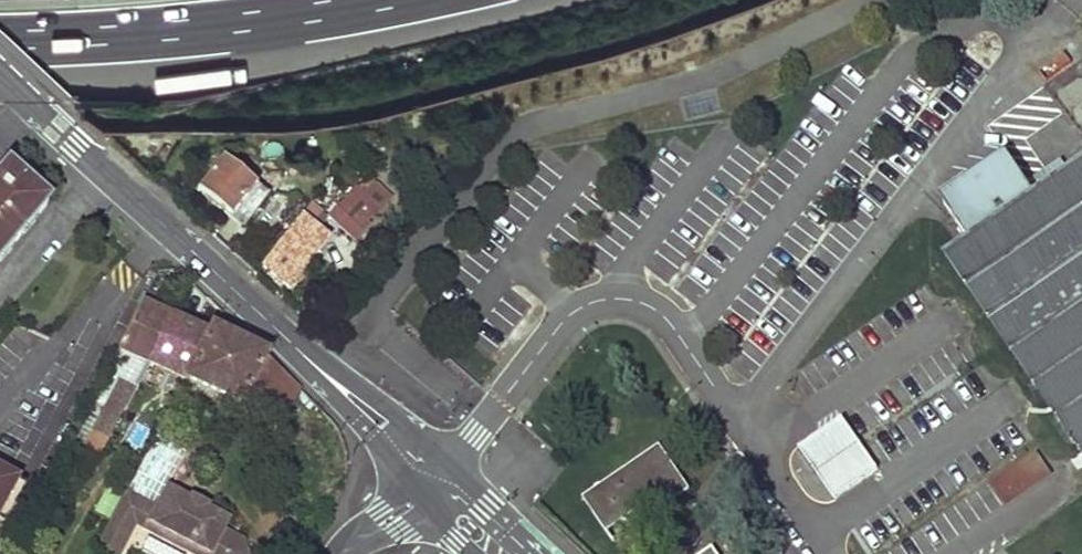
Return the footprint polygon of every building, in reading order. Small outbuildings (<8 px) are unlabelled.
[(1039,198),(1008,152),(941,198),(973,244),(952,259),(1081,449),(1081,169),(1039,198)] [(197,191),(241,226),(267,193),(223,159),(197,191)] [(9,246),(12,249),(25,233),(22,230),(34,218),(37,220),(48,207),(8,171),(0,180),(0,256),(9,246)] [(331,214),(356,234),(367,220),(362,217),(369,208),(349,192),(331,214)] [(273,225),(282,232),(305,204),(295,197),(273,225)] [(262,263),(290,284),(327,236),(310,223),(322,208),(312,200),(262,263)] [(149,364),(171,322),(152,312),(161,296),(150,291),(118,350),(140,360),(149,364)] [(205,330),(211,333),(220,318),(213,315),(205,330)] [(171,322),(149,364),(186,382),(208,340),(171,322)] [(273,363),(211,333),(208,340),(186,382),(283,427),(300,390),(273,363)] [(136,369),(140,360),(118,350),(113,359),(136,369)] [(135,390),(121,383),(93,436),(107,443),(124,411),(135,390)] [(151,398),(135,390),(124,411),(137,418),(140,420),(151,398)] [(107,443),(104,449),(117,456),(137,418),(124,411),(107,443)] [(841,418),(797,448),(834,501),(878,470),(841,418)] [(660,447),(582,499),(611,544),(690,492),(660,447)] [(1036,452),(989,484),(1004,507),(1052,474),(1036,452)] [(0,472),(0,529),(8,515),(11,517),(20,500),(16,497),(23,484),(0,472)] [(246,541),(226,532),(230,523),(209,511),(207,515),(189,506),(192,502),(167,490),(157,510),(128,494),(96,553),(123,553),(140,524),(198,553),(250,553),(246,541)]
